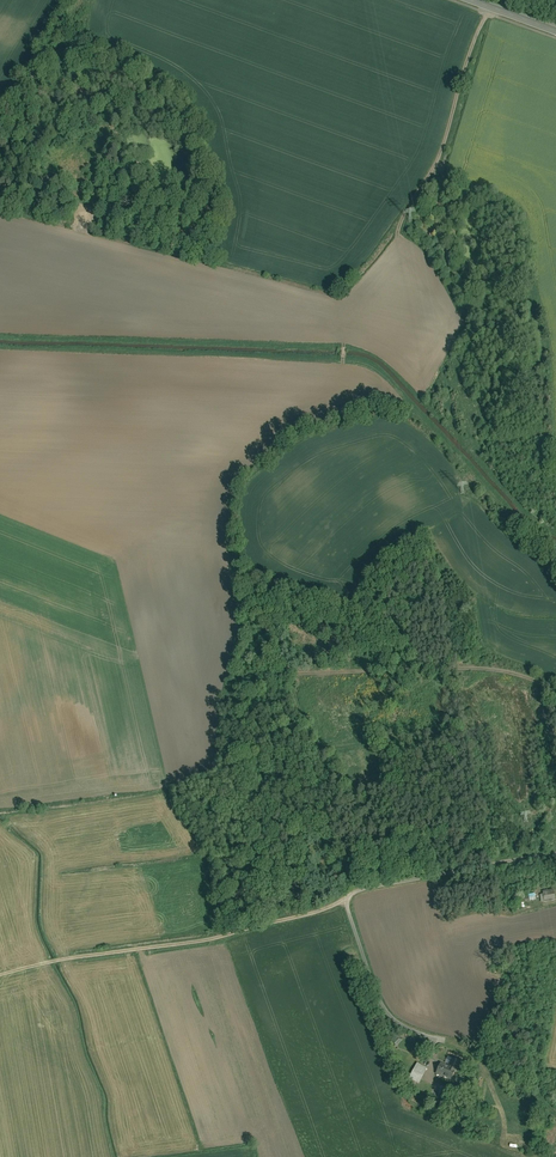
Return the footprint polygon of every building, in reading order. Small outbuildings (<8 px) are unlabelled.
[(541,894),(543,901),(555,898),(555,891),(555,888),(544,891),(545,893),(541,894)] [(451,1080),(459,1061),(447,1056),(443,1066),(438,1065),(435,1074),(451,1080)] [(419,1084),(427,1067),(416,1062),(408,1079),(419,1084)] [(451,1102),(454,1090),(443,1086),(439,1098),(442,1099),(439,1108),(444,1109),(445,1105),(446,1105),(448,1101),(451,1102)]
